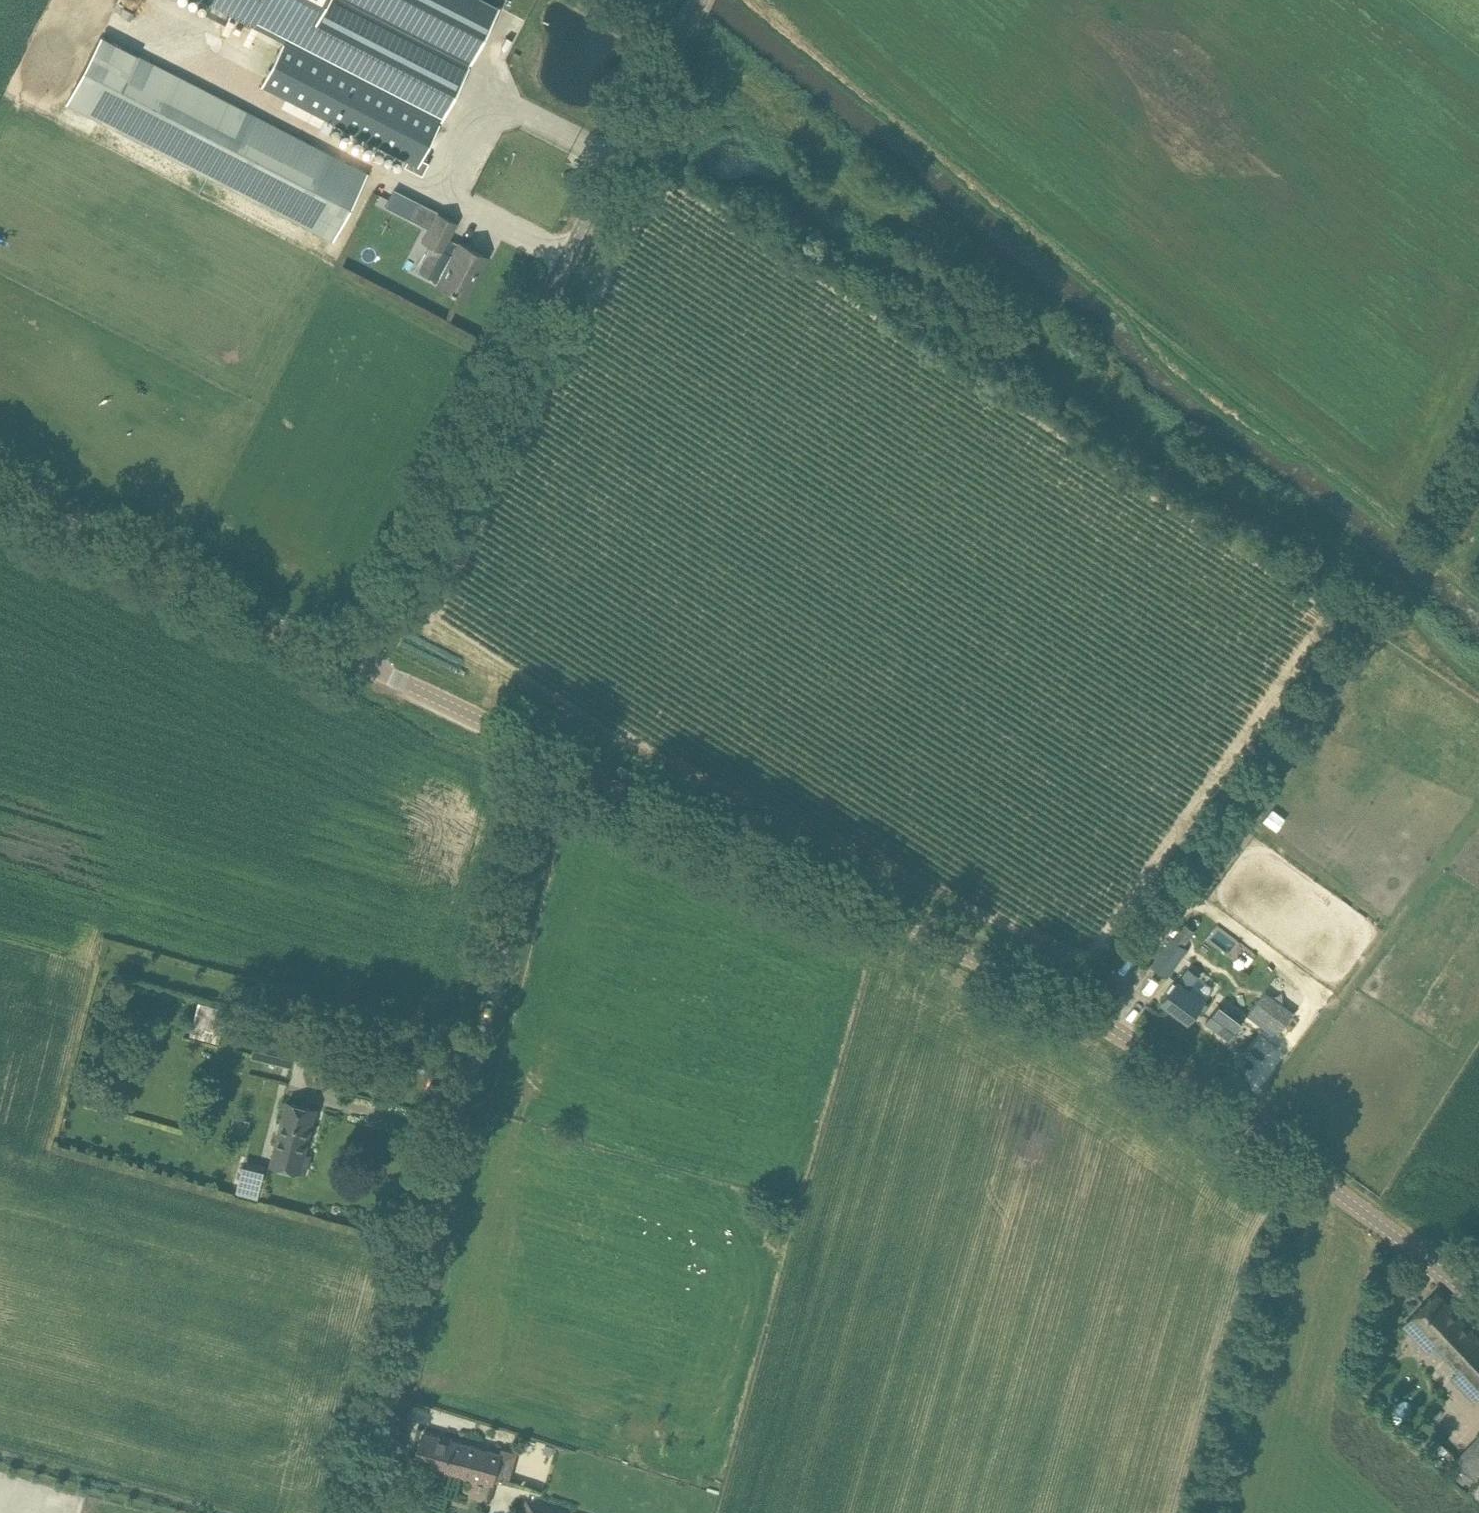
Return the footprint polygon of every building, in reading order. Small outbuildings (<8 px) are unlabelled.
[(209,3),(231,14),(284,41),(283,42),(261,85),(407,160),(404,167),(422,176),(429,163),(422,159),(500,8),(485,0),(204,0),(209,3)] [(100,36),(65,104),(331,241),(366,173),(100,36)] [(394,189),(385,206),(407,217),(428,228),(422,240),(430,245),(416,272),(437,283),(437,284),(466,299),(487,257),(458,243),(448,239),(456,223),(436,213),(438,211),(416,200),(394,189)] [(1207,881),(1198,893),(1206,899),(1215,887),(1207,881)] [(1153,968),(1167,978),(1185,952),(1171,942),(1153,968)] [(1188,968),(1163,1001),(1189,1021),(1205,1000),(1188,989),(1198,975),(1188,968)] [(1262,1000),(1250,1018),(1277,1038),(1293,1017),(1283,1009),(1279,1014),(1262,1000)] [(1217,1008),(1207,1021),(1230,1038),(1232,1035),(1239,1026),(1240,1025),(1242,1021),(1220,1005),(1217,1008)] [(293,1067),(300,1042),(259,1032),(252,1057),(293,1067)] [(287,1102),(272,1164),(306,1172),(310,1155),(305,1154),(316,1109),(287,1102)] [(238,1163),(232,1192),(255,1196),(261,1167),(238,1163)] [(1408,1318),(1459,1370),(1451,1378),(1472,1401),(1478,1395),(1478,1337),(1437,1292),(1408,1318)] [(1364,1370),(1357,1373),(1360,1385),(1367,1386),(1364,1370)] [(424,1432),(416,1462),(495,1484),(496,1480),(507,1483),(515,1457),(424,1432)] [(1451,1470),(1464,1483),(1472,1474),(1475,1477),(1478,1473),(1478,1439),(1459,1460),(1459,1461),(1451,1470)] [(567,1510),(526,1500),(522,1512),(567,1512),(567,1510)]
